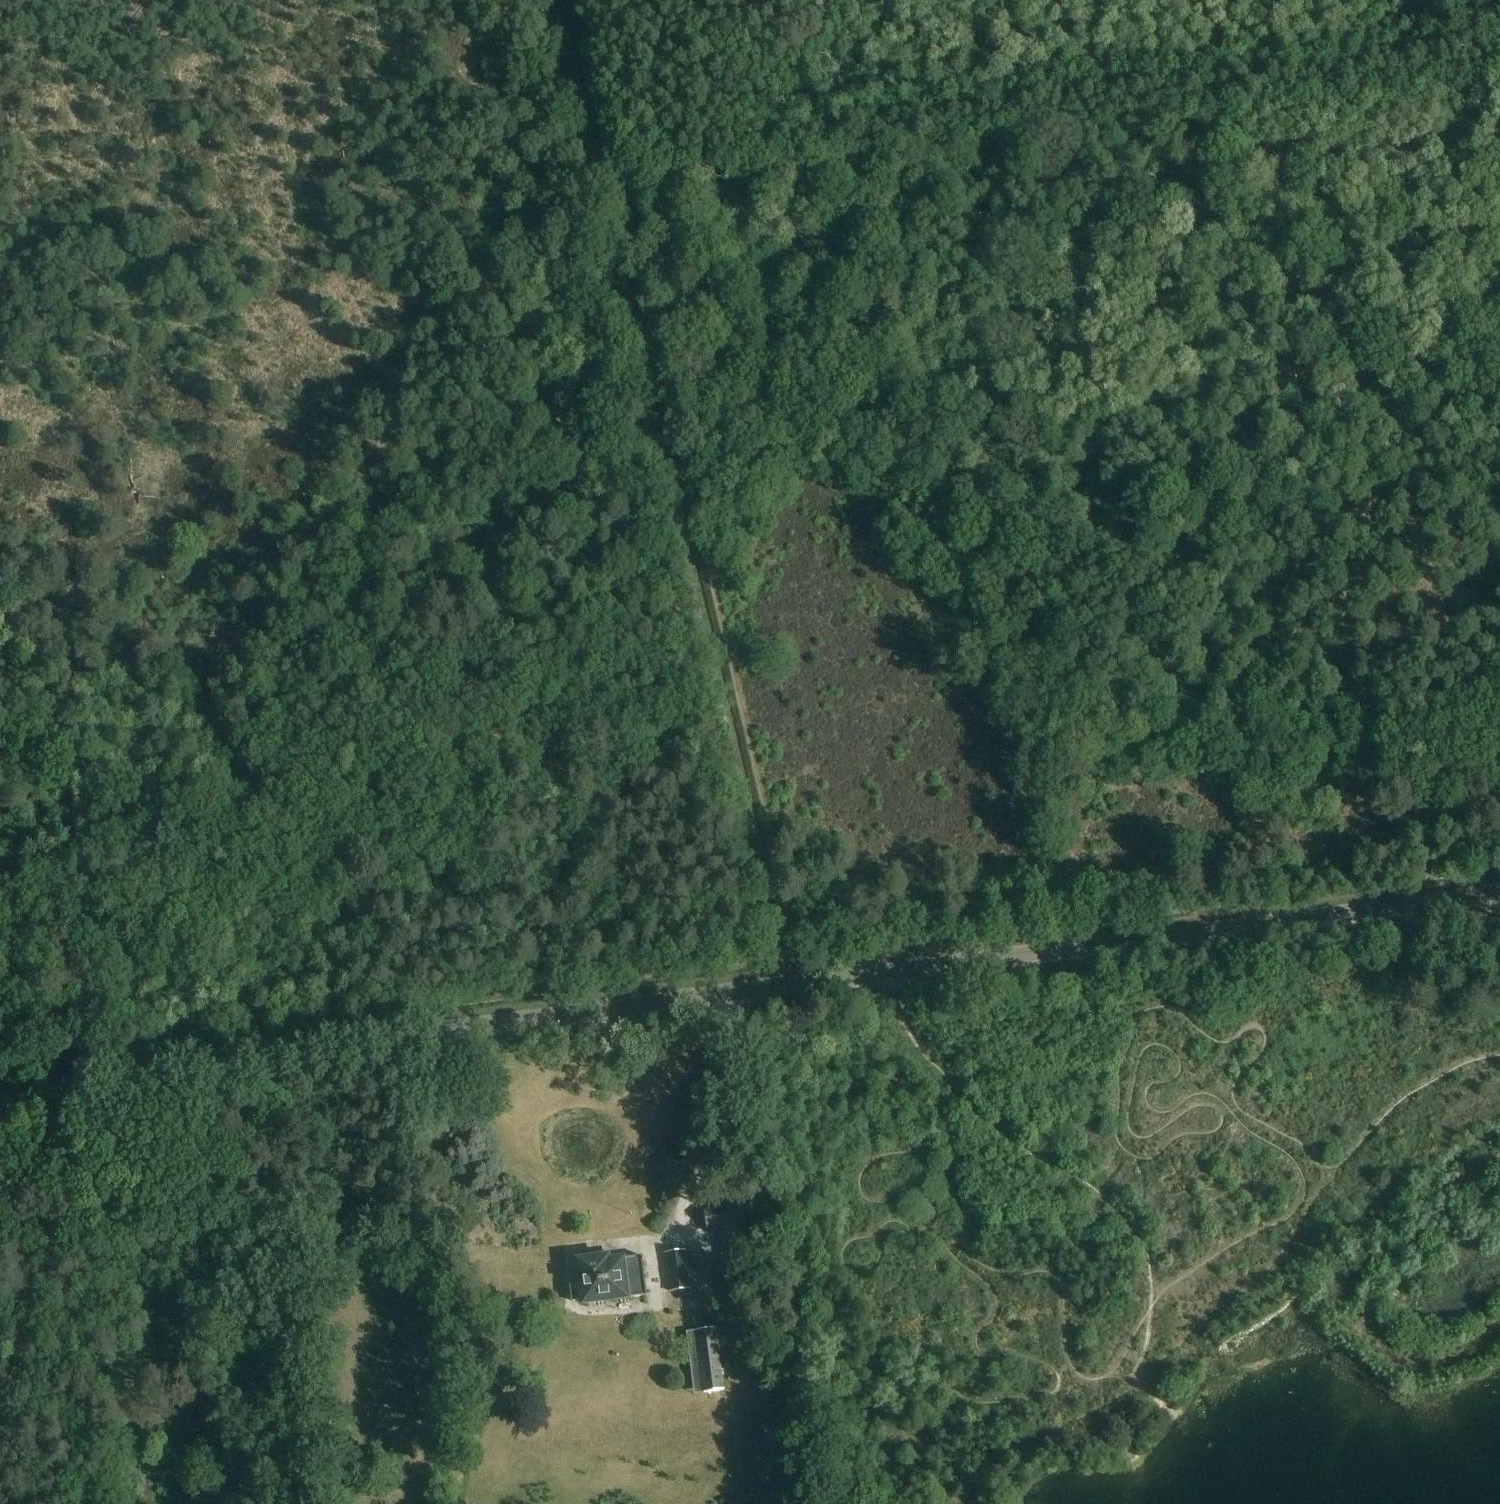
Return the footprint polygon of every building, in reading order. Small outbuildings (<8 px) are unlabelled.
[(743,1209),(705,1214),(705,1216),(706,1222),(707,1229),(724,1227),(728,1226),(745,1224),(743,1209)] [(685,1250),(666,1253),(671,1292),(690,1289),(685,1250)] [(582,1303),(582,1307),(647,1299),(641,1257),(610,1261),(609,1256),(593,1258),(592,1256),(584,1257),(581,1260),(576,1261),(580,1286),(570,1287),(573,1304),(582,1303)] [(703,1395),(724,1393),(716,1331),(695,1334),(703,1395)]
